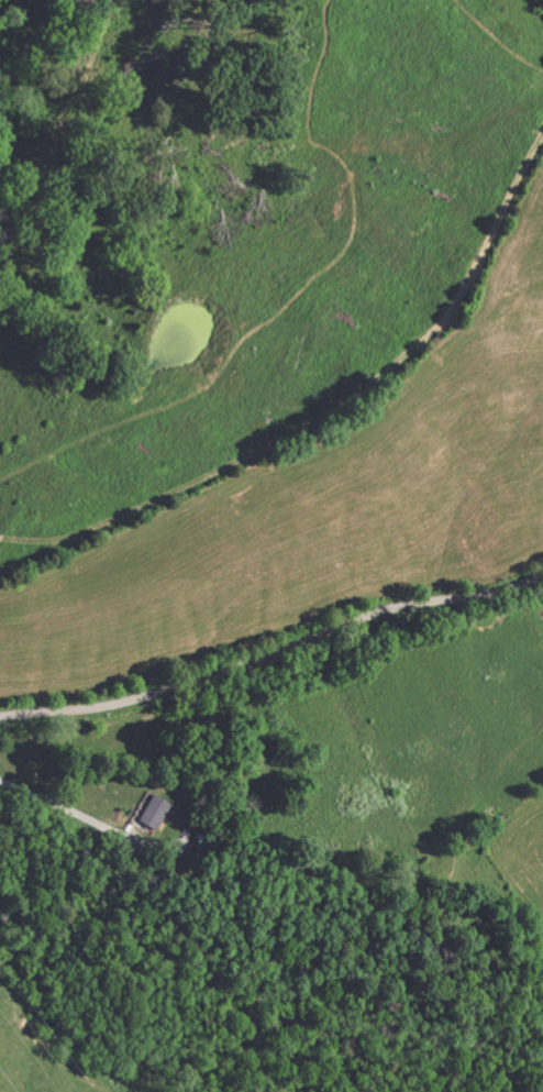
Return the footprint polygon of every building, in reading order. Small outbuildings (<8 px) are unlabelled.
[(131,819),(150,828),(162,800),(144,792),(131,819)]
